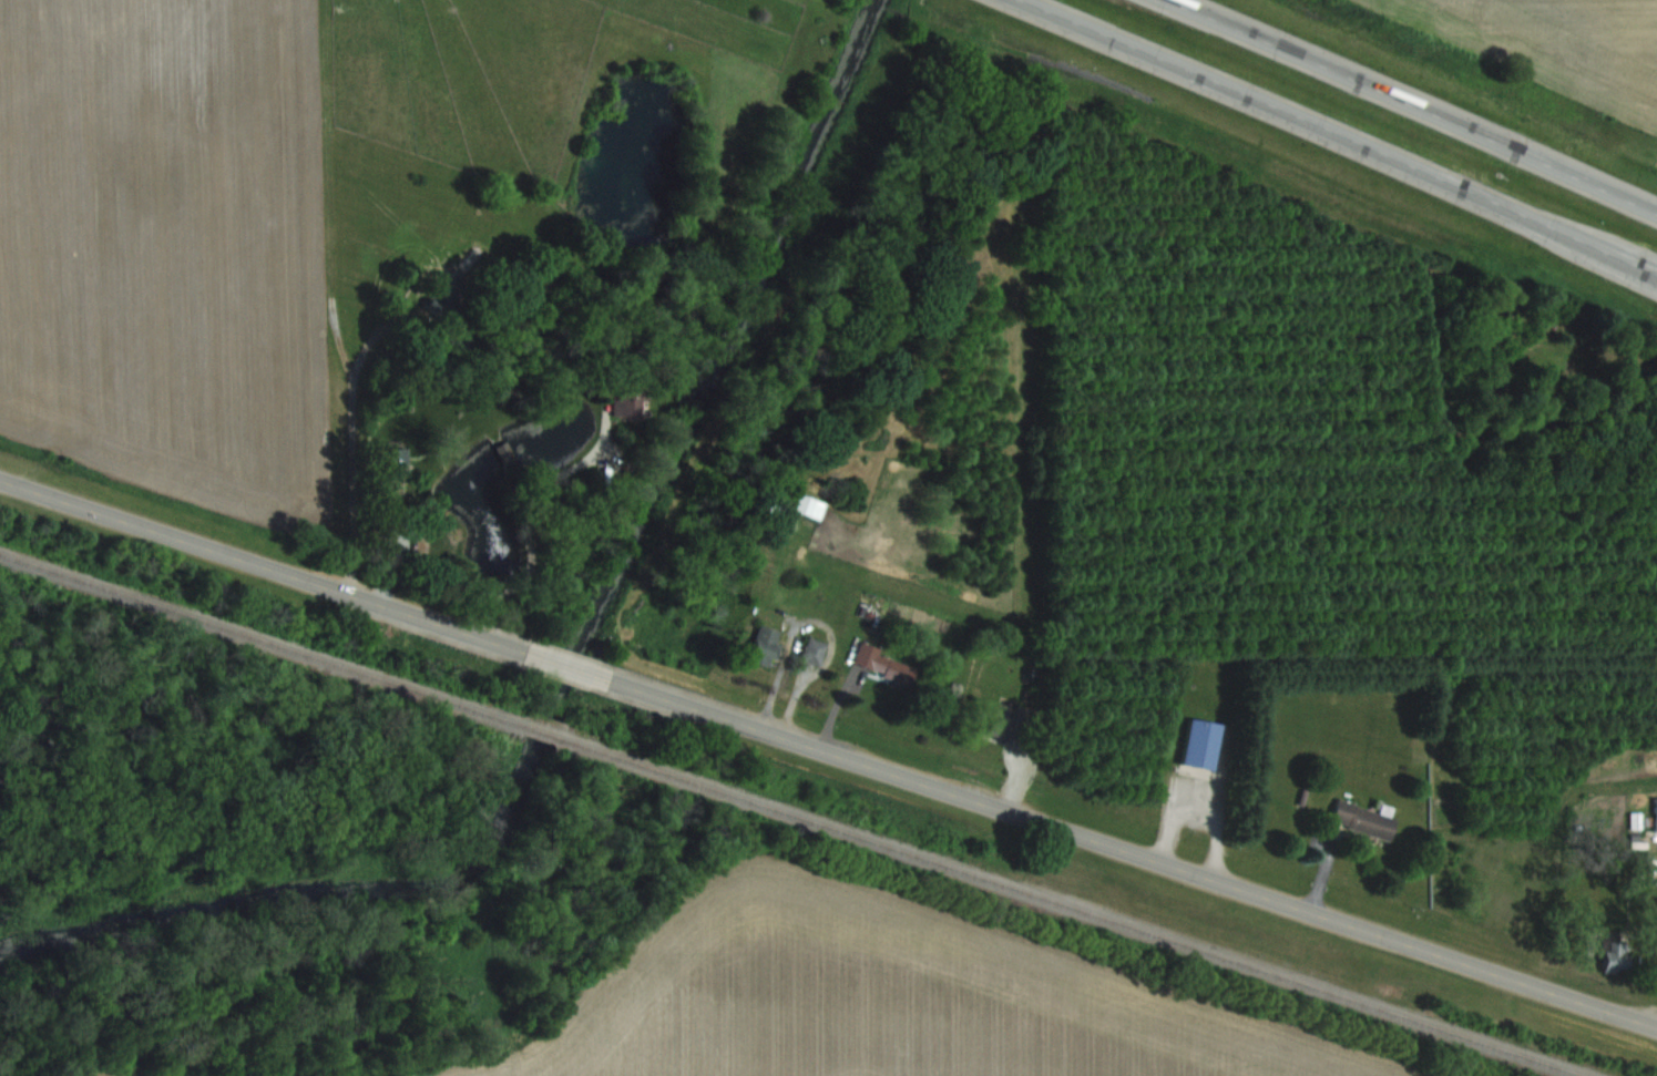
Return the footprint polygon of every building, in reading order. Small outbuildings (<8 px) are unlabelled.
[(648,416),(648,388),(619,388),(619,396),(614,396),(614,416),(648,416)] [(382,470),(402,470),(402,451),(382,450),(382,470)] [(824,502),(799,492),(793,509),(818,519),(824,502)] [(767,666),(775,629),(755,624),(746,661),(767,666)] [(824,641),(806,635),(798,659),(816,665),(824,641)] [(873,653),(875,648),(859,643),(852,664),(906,683),(912,667),(873,653)] [(1185,718),(1177,764),(1209,770),(1218,724),(1185,718)] [(1394,816),(1335,798),(1328,821),(1387,839),(1394,816)] [(1599,971),(1622,970),(1621,945),(1598,947),(1599,971)]
